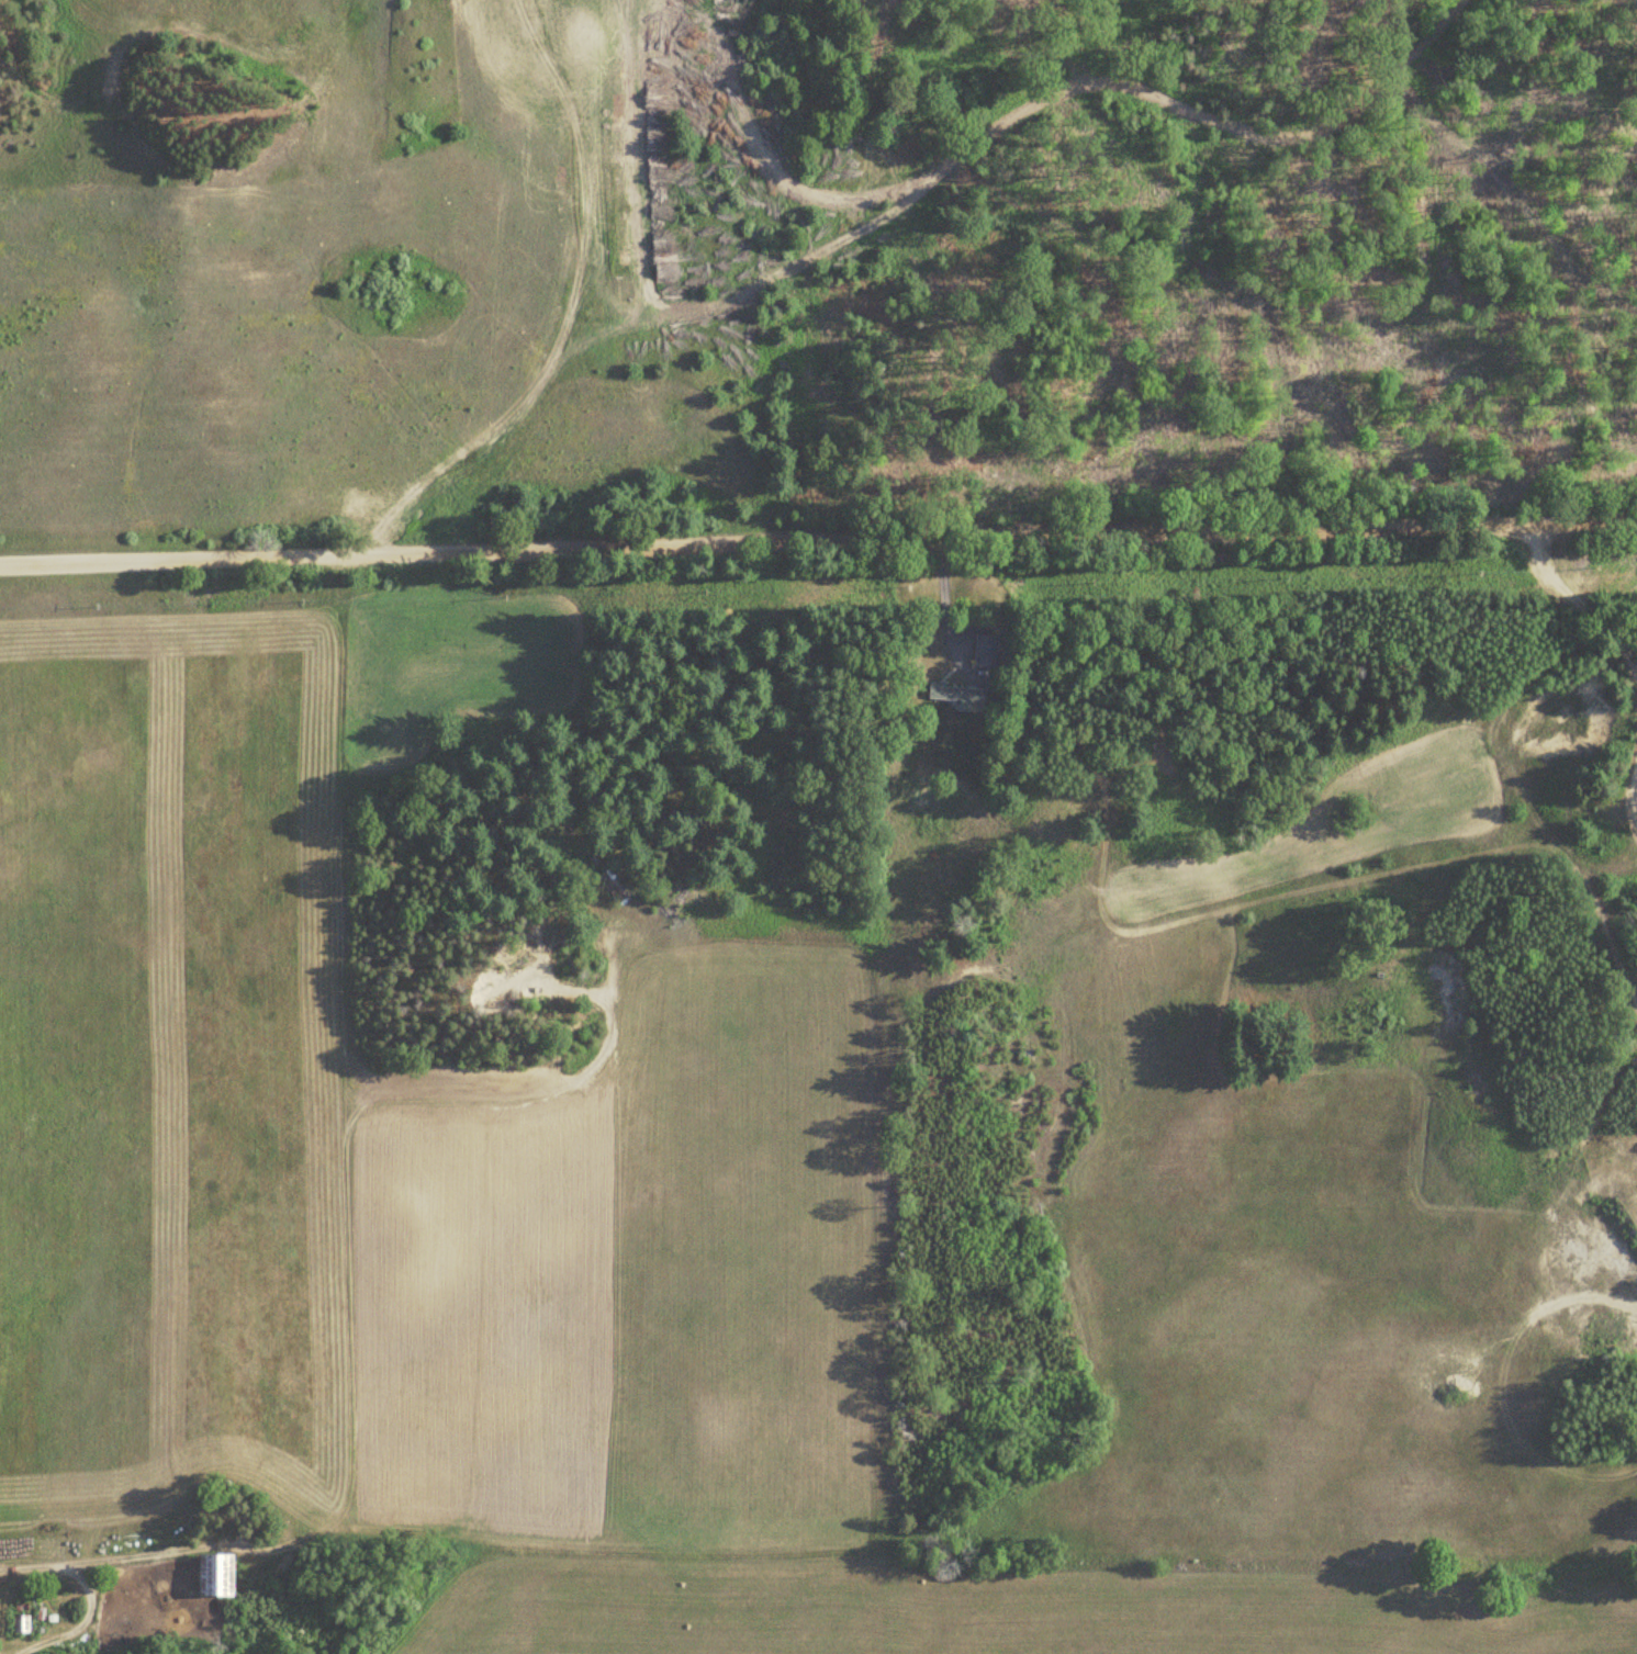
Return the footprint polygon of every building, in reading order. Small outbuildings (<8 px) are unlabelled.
[(1002,636),(973,636),(973,671),(1002,671),(1002,636)] [(965,703),(983,704),(984,689),(922,687),(921,699),(954,700),(953,711),(965,712),(965,703)] [(227,1599),(227,1556),(201,1556),(201,1599),(227,1599)]
